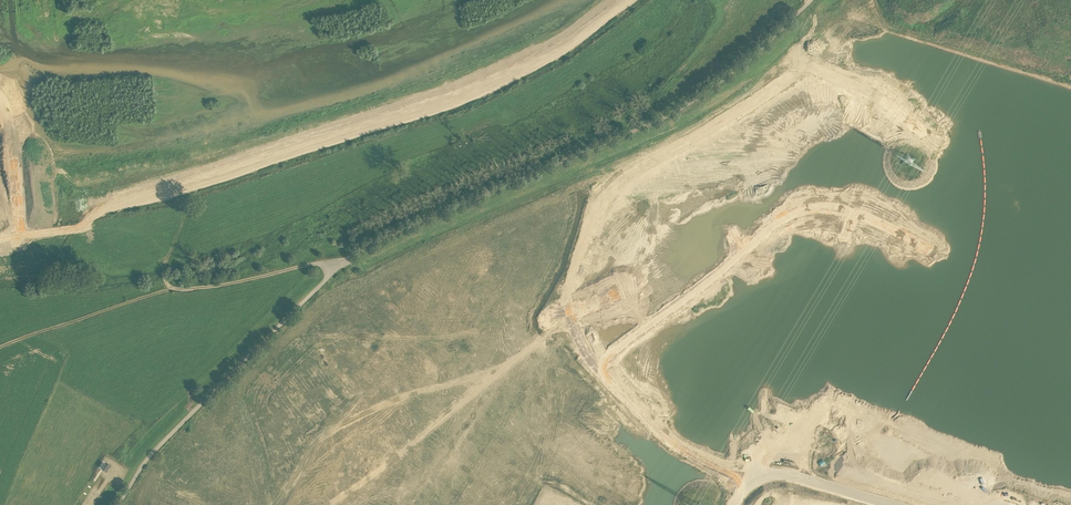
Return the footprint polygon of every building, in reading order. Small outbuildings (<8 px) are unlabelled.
[(100,468),(106,472),(110,465),(104,462),(100,468)]
